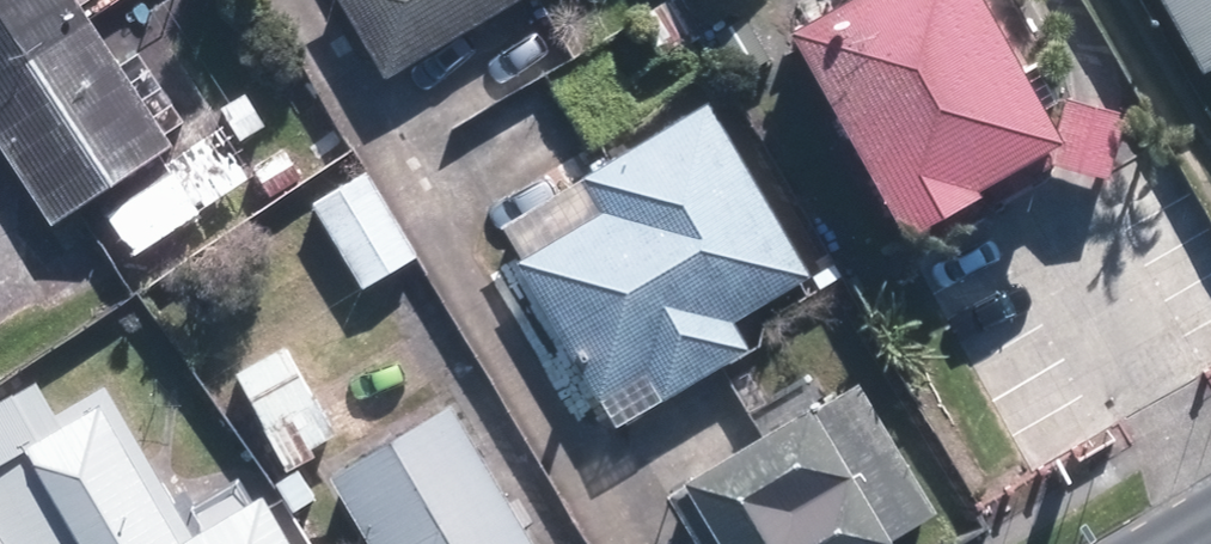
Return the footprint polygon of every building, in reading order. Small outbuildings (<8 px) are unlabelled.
[(42,218),(163,138),(72,0),(0,0),(0,153),(42,218)] [(500,0),(334,0),(377,73),(500,0)] [(973,0),(813,0),(773,22),(888,227),(965,184),(961,179),(971,174),(982,194),(1046,157),(1096,173),(1116,109),(1055,90),(1044,126),(973,0)] [(1189,63),(1210,50),(1210,0),(1154,0),(1189,63)] [(242,85),(213,102),(234,138),(264,121),(242,85)] [(657,398),(743,348),(726,320),(806,274),(705,101),(576,176),(597,212),(512,261),(593,400),(642,371),(657,398)] [(127,249),(248,172),(216,122),(154,161),(160,170),(101,208),(127,249)] [(277,142),(247,161),(263,190),(295,171),(277,142)] [(411,252),(362,167),(306,201),(355,285),(411,252)] [(328,435),(276,344),(227,373),(299,496),(323,481),(304,449),(328,435)] [(714,543),(882,543),(932,515),(852,379),(677,482),(714,543)] [(24,385),(8,394),(5,390),(0,393),(0,543),(61,543),(71,538),(74,543),(286,543),(256,492),(174,540),(94,404),(50,430),(24,385)] [(363,543),(527,543),(444,400),(321,472),(363,543)]
